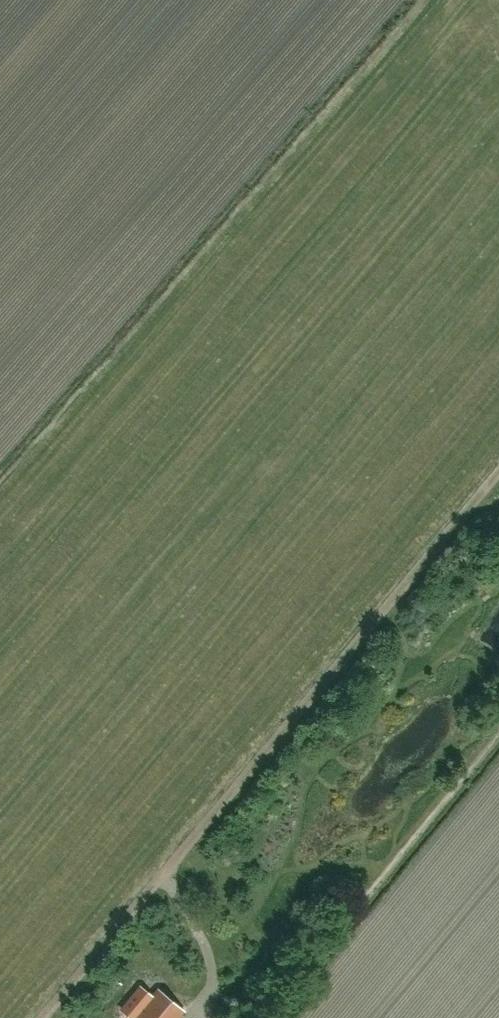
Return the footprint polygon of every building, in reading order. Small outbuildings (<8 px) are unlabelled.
[(185,1010),(158,988),(134,1017),(179,1017),(185,1010)]
